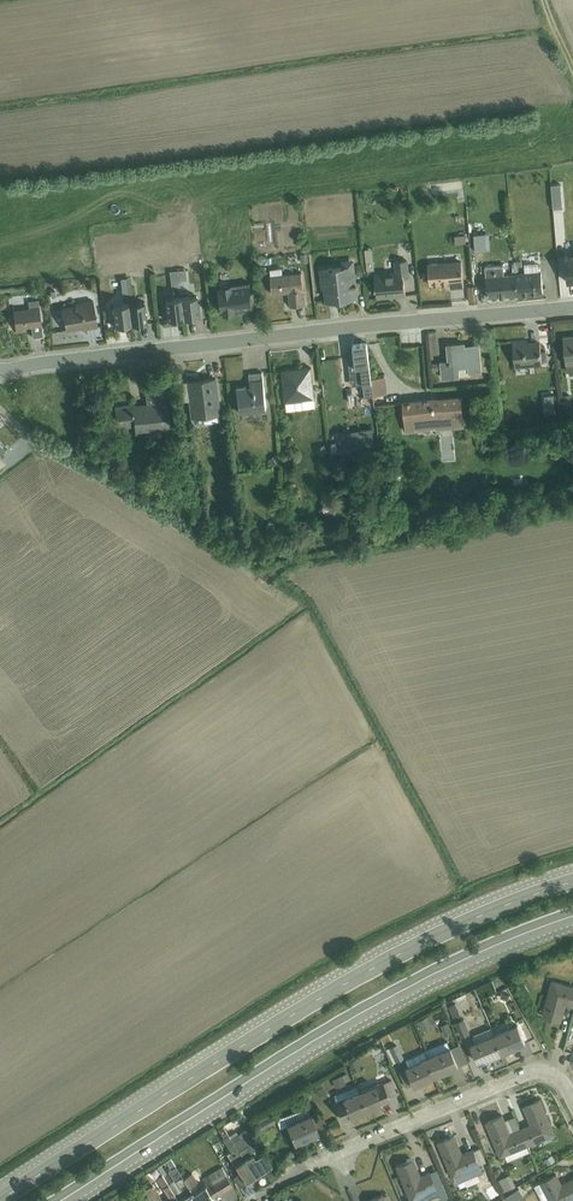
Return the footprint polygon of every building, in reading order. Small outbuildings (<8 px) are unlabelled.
[(486,226),(474,227),(476,250),(488,249),(486,226)] [(466,234),(456,235),(456,243),(467,242),(466,234)] [(366,268),(374,267),(373,245),(365,246),(366,268)] [(308,252),(301,253),(302,262),(309,261),(308,252)] [(343,265),(320,268),(322,288),(324,288),(326,301),(340,300),(341,301),(343,301),(342,299),(358,297),(356,275),(364,274),(362,264),(355,265),(354,259),(342,260),(343,265)] [(395,271),(375,273),(378,299),(406,295),(404,276),(410,276),(408,259),(394,260),(395,271)] [(461,259),(428,263),(430,284),(450,283),(451,288),(464,286),(461,259)] [(516,273),(518,295),(544,294),(541,270),(539,270),(539,262),(525,263),(525,271),(519,272),(519,266),(523,266),(522,260),(514,260),(516,273)] [(518,295),(516,273),(505,274),(504,264),(485,266),(488,297),(518,295)] [(283,267),(270,269),(273,293),(289,292),(290,305),(306,304),(301,271),(283,273),(283,267)] [(177,269),(179,281),(187,279),(185,268),(177,269)] [(179,281),(177,269),(169,270),(171,288),(179,288),(179,281)] [(219,287),(217,288),(219,312),(221,312),(221,313),(234,312),(234,310),(253,308),(250,284),(231,286),(230,284),(229,283),(229,281),(227,280),(226,280),(224,280),(222,280),(221,281),(220,282),(219,284),(218,286),(219,287)] [(469,300),(476,299),(473,282),(467,283),(469,300)] [(180,296),(183,317),(191,316),(191,317),(200,316),(198,299),(197,299),(196,294),(180,296)] [(183,317),(180,296),(165,298),(165,303),(164,303),(166,320),(175,319),(175,318),(183,317)] [(29,307),(13,308),(16,332),(27,331),(27,326),(31,326),(32,336),(42,335),(38,299),(29,300),(29,307)] [(76,304),(62,306),(66,330),(84,327),(85,329),(98,326),(93,299),(75,302),(76,304)] [(128,302),(131,323),(139,322),(139,323),(147,322),(145,305),(144,305),(144,300),(128,302)] [(131,323),(128,302),(113,304),(113,309),(112,309),(114,326),(123,325),(123,324),(131,323)] [(102,327),(94,329),(95,337),(103,336),(102,327)] [(563,335),(566,364),(572,363),(572,334),(563,335)] [(527,338),(513,340),(515,367),(543,364),(542,361),(547,360),(546,350),(541,351),(540,339),(528,341),(527,338)] [(448,360),(440,360),(442,378),(470,375),(470,371),(482,370),(480,343),(466,344),(465,341),(447,343),(448,360)] [(362,374),(363,384),(365,397),(374,396),(371,378),(367,343),(353,344),(354,348),(354,350),(349,351),(352,375),(362,374)] [(354,350),(354,348),(347,349),(351,385),(363,384),(362,374),(352,375),(349,351),(354,350)] [(311,367),(282,370),(286,410),(315,407),(311,367)] [(251,385),(236,386),(239,411),(267,407),(263,371),(250,373),(251,385)] [(371,378),(374,396),(388,393),(386,376),(371,378)] [(186,380),(188,399),(190,417),(191,417),(192,423),(220,420),(220,413),(215,377),(186,380)] [(188,399),(186,380),(178,381),(180,400),(188,399)] [(146,402),(115,406),(117,427),(134,425),(136,434),(152,432),(153,435),(171,433),(165,383),(144,385),(146,402)] [(406,399),(403,400),(406,431),(415,430),(415,431),(417,431),(418,432),(419,433),(421,435),(423,435),(427,435),(430,434),(433,433),(435,431),(435,429),(443,429),(443,428),(465,426),(462,394),(411,399),(411,400),(406,401),(406,399)] [(562,394),(563,412),(564,413),(565,417),(572,416),(572,412),(571,394),(562,394)] [(553,404),(543,406),(544,413),(554,411),(553,404)] [(373,427),(339,432),(341,450),(376,445),(373,427)] [(324,443),(316,449),(321,456),(329,450),(324,443)] [(277,454),(269,458),(273,464),(280,460),(277,454)] [(165,494),(162,500),(165,502),(163,507),(174,512),(174,511),(183,516),(188,506),(165,494)] [(401,525),(389,526),(390,535),(402,533),(401,525)] [(550,972),(539,1016),(560,1022),(566,1002),(572,1004),(572,979),(550,972)] [(458,999),(450,1002),(461,1032),(469,1029),(458,999)] [(518,1017),(470,1036),(480,1060),(527,1042),(518,1017)] [(445,1031),(452,1028),(447,1019),(441,1022),(445,1031)] [(451,1039),(403,1060),(413,1083),(460,1062),(451,1039)] [(386,1044),(392,1059),(402,1055),(396,1040),(386,1044)] [(463,1043),(457,1046),(462,1058),(468,1056),(463,1043)] [(382,1079),(333,1095),(340,1116),(389,1100),(382,1079)] [(486,1116),(500,1152),(555,1131),(541,1094),(524,1100),(530,1117),(512,1124),(506,1108),(486,1116)] [(310,1107),(284,1116),(293,1141),(319,1132),(310,1107)] [(276,1113),(258,1114),(258,1124),(276,1124),(276,1113)] [(437,1137),(452,1175),(480,1164),(471,1141),(462,1144),(456,1130),(437,1137)] [(251,1146),(230,1160),(246,1181),(266,1166),(251,1146)] [(412,1151),(393,1158),(408,1197),(439,1185),(431,1165),(419,1170),(412,1151)] [(552,1200),(564,1200),(572,1197),(572,1173),(562,1177),(558,1167),(541,1174),(552,1200)] [(192,1168),(184,1172),(189,1183),(198,1179),(192,1168)] [(204,1180),(210,1189),(225,1179),(219,1170),(204,1180)] [(508,1172),(499,1177),(506,1189),(514,1185),(508,1172)] [(200,1179),(168,1200),(153,1179),(144,1185),(154,1200),(215,1200),(200,1179)] [(263,1189),(270,1200),(290,1200),(278,1181),(263,1189)] [(484,1186),(493,1200),(501,1195),(492,1181),(484,1186)] [(113,1193),(118,1200),(120,1200),(131,1194),(126,1185),(113,1193)] [(519,1186),(506,1192),(510,1200),(523,1200),(525,1200),(519,1186)] [(381,1189),(364,1195),(367,1200),(386,1200),(381,1189)]
